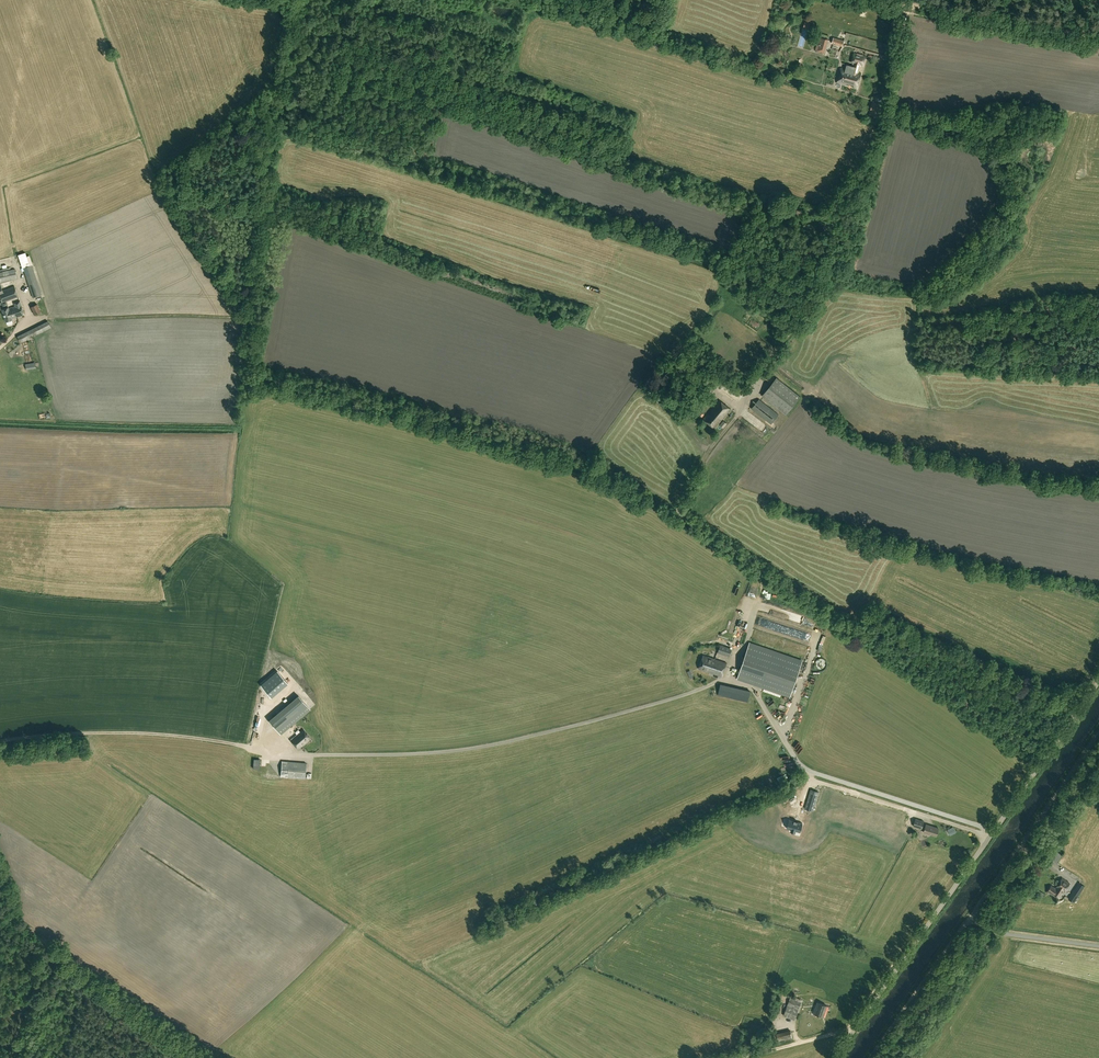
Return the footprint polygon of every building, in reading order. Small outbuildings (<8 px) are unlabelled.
[(816,51),(823,53),(827,39),(820,37),(816,51)] [(844,42),(833,39),(832,45),(842,48),(844,42)] [(851,62),(847,64),(846,68),(841,67),(837,82),(857,88),(861,73),(859,72),(861,65),(863,66),(866,56),(854,53),(851,62)] [(873,102),(869,114),(883,118),(886,106),(873,102)] [(25,252),(19,254),(23,267),(29,265),(25,252)] [(41,294),(32,265),(23,267),(32,297),(41,294)] [(17,278),(15,269),(0,272),(0,282),(17,278)] [(0,297),(2,302),(18,296),(15,286),(3,290),(1,285),(0,285),(0,297)] [(9,308),(8,307),(2,309),(6,322),(13,320),(12,319),(25,314),(20,301),(14,303),(15,306),(9,308)] [(38,304),(31,307),(34,315),(41,312),(38,304)] [(52,329),(48,320),(33,328),(35,335),(36,334),(38,336),(52,329)] [(758,332),(762,328),(756,322),(752,327),(758,332)] [(20,343),(35,335),(33,328),(17,337),(20,343)] [(703,379),(709,383),(713,378),(707,373),(703,379)] [(762,396),(786,415),(801,397),(777,378),(762,396)] [(705,402),(714,389),(708,384),(698,397),(705,402)] [(779,415),(760,399),(752,409),(771,424),(779,415)] [(715,428),(730,409),(719,400),(704,419),(715,428)] [(790,696),(802,661),(749,643),(738,678),(790,696)] [(732,648),(721,645),(718,653),(730,656),(732,648)] [(728,662),(716,658),(704,654),(699,668),(723,675),(728,662)] [(722,687),(720,696),(749,703),(751,696),(737,693),(736,695),(728,693),(729,689),(722,687)] [(268,720),(277,730),(265,741),(276,754),(289,742),(287,740),(289,737),(291,739),(300,731),(294,723),(310,709),(298,695),(268,720)] [(304,728),(300,731),(291,739),(299,749),(312,738),(304,728)] [(307,762),(289,761),(287,776),(305,777),(307,762)] [(819,792),(811,789),(805,808),(813,811),(819,792)] [(791,798),(787,818),(795,820),(800,800),(791,798)] [(787,828),(789,829),(791,829),(791,831),(795,832),(796,831),(800,832),(800,831),(801,828),(802,825),(802,824),(803,824),(803,823),(801,823),(800,823),(798,822),(798,821),(797,821),(797,822),(795,821),(795,820),(794,820),(794,821),(790,820),(789,819),(789,820),(789,823),(788,825),(787,828)] [(924,821),(916,819),(914,826),(922,828),(924,821)] [(937,836),(939,828),(926,824),(924,832),(937,836)] [(1053,858),(1058,862),(1063,855),(1058,851),(1053,858)] [(1062,878),(1056,887),(1057,888),(1056,888),(1051,885),(1047,892),(1048,893),(1049,892),(1055,896),(1059,891),(1058,890),(1059,889),(1064,892),(1070,883),(1062,878)] [(1073,902),(1079,894),(1084,885),(1079,882),(1074,890),(1068,898),(1073,902)] [(790,997),(783,1015),(795,1019),(801,1002),(798,1000),(799,999),(791,995),(790,997)] [(827,1005),(818,1002),(814,1013),(823,1016),(827,1005)] [(790,1029),(776,1033),(778,1041),(786,1039),(792,1037),(790,1029)]
